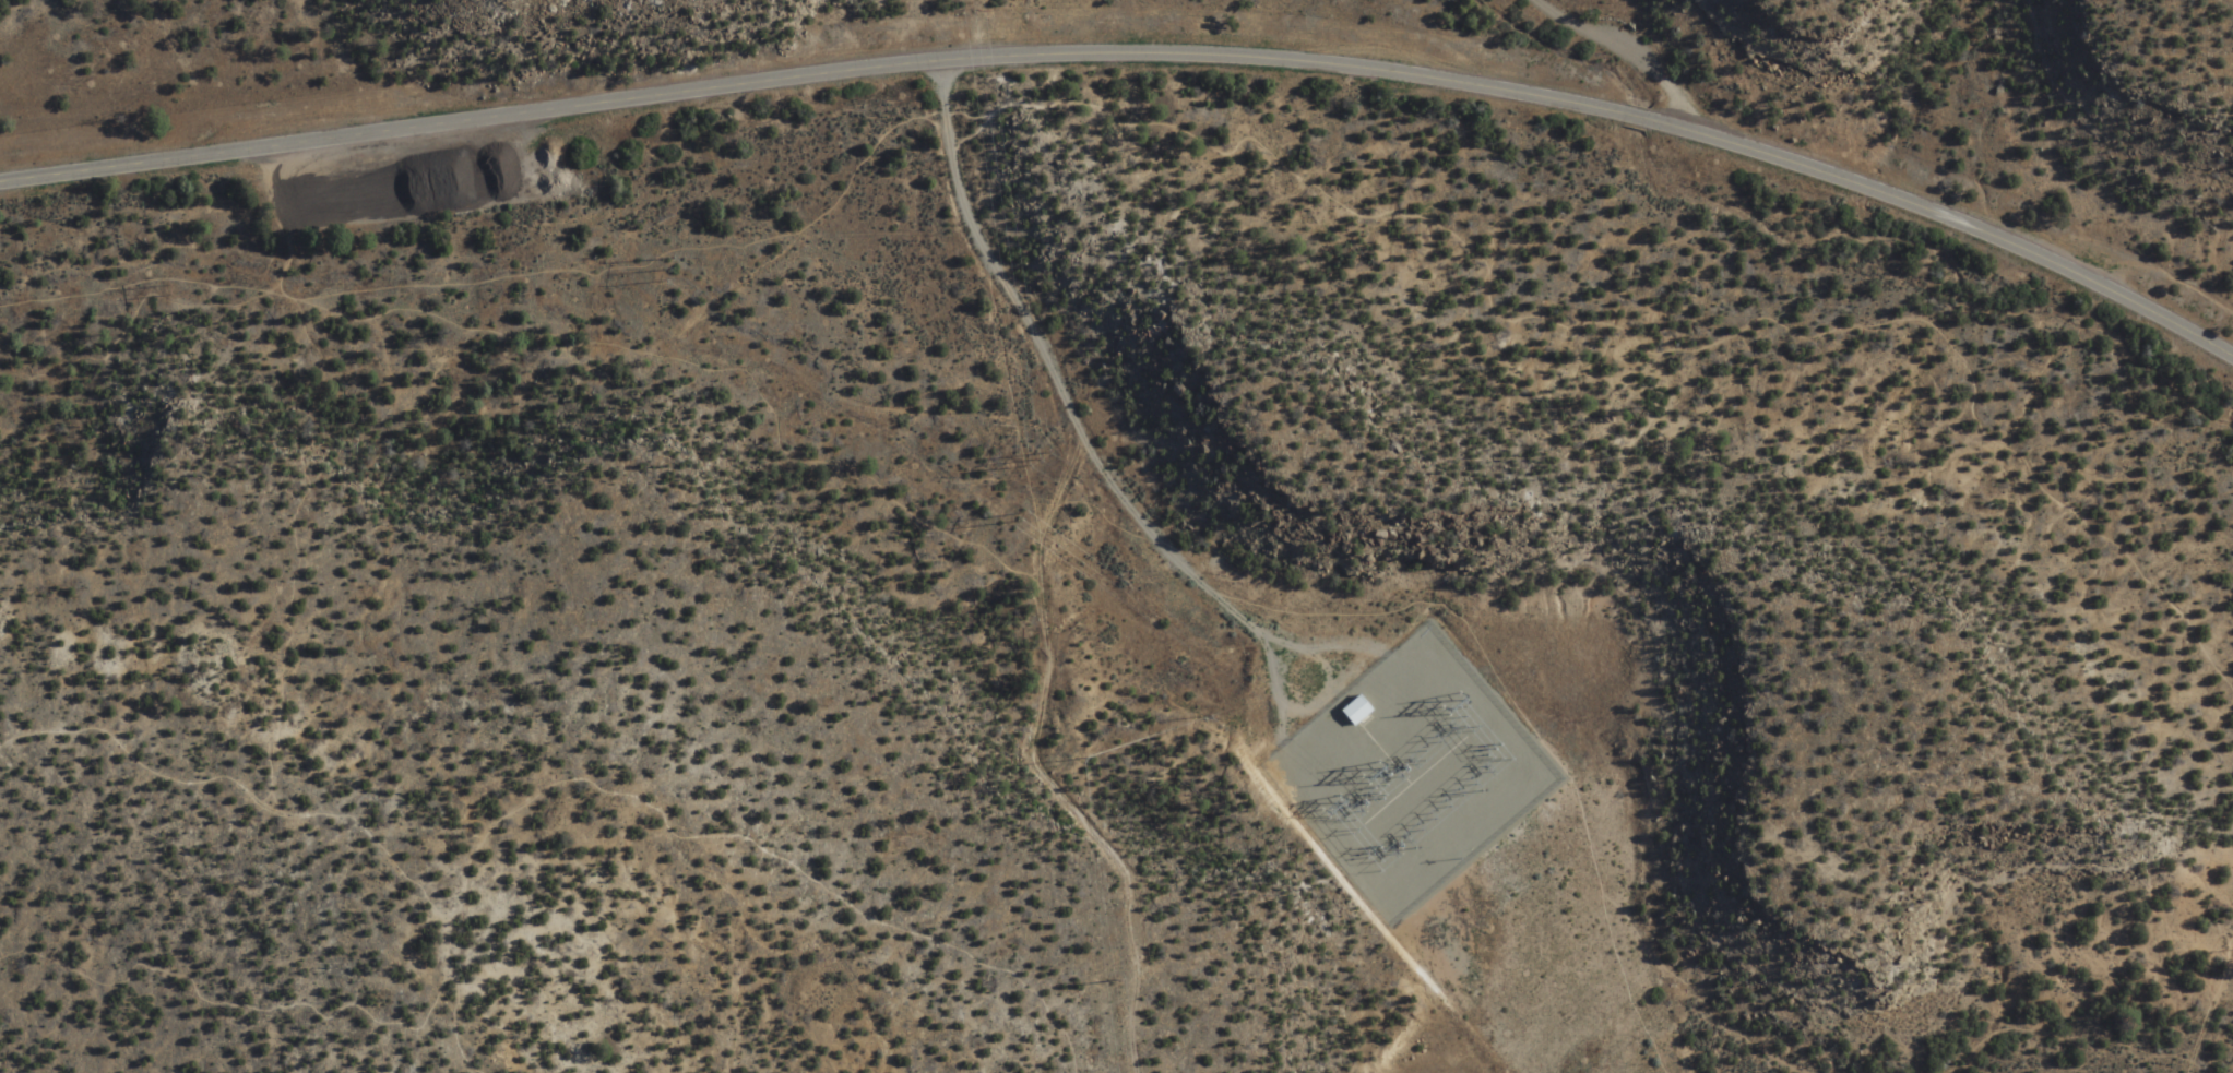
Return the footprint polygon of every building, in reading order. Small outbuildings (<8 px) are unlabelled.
[(1348,725),(1369,711),(1357,693),(1336,707),(1348,725)]
